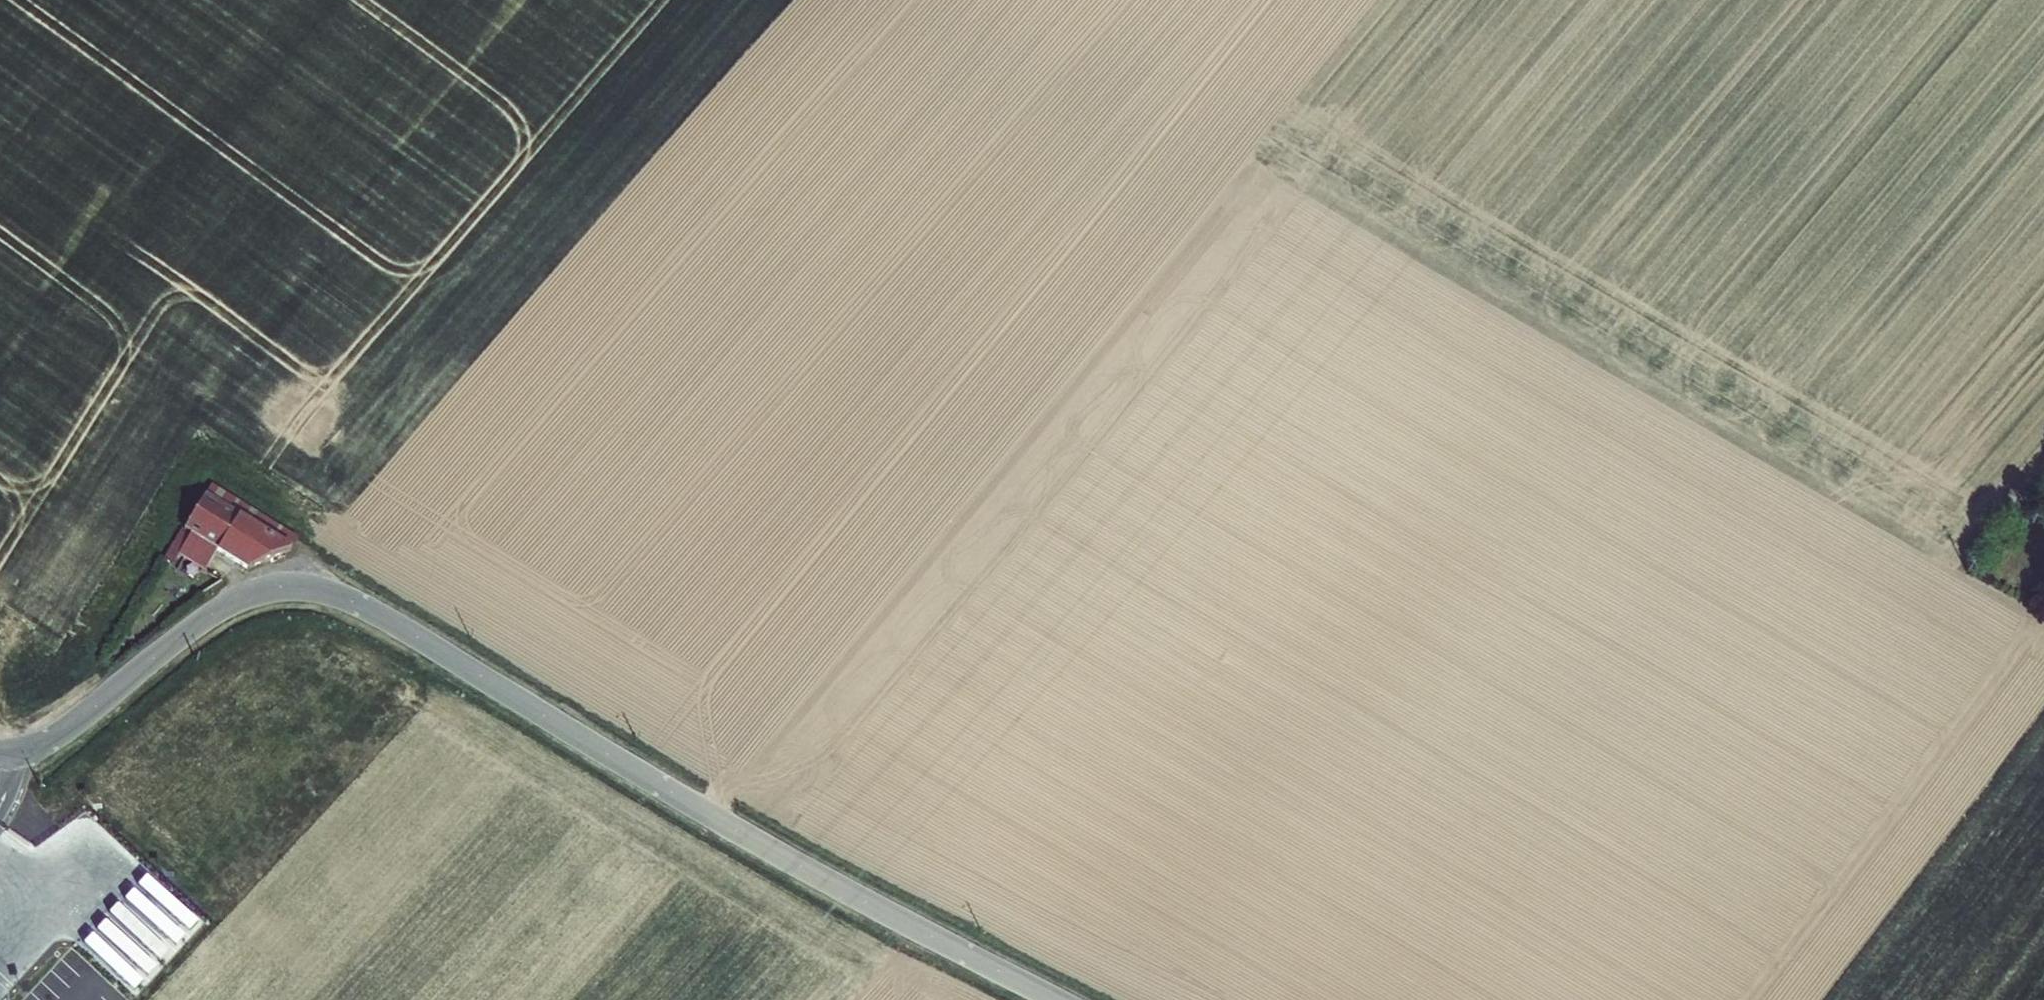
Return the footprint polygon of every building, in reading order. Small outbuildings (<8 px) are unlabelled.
[(306,544),(207,485),(171,553),(202,570),(216,549),(246,568),(283,551),(298,561),(306,544)]
